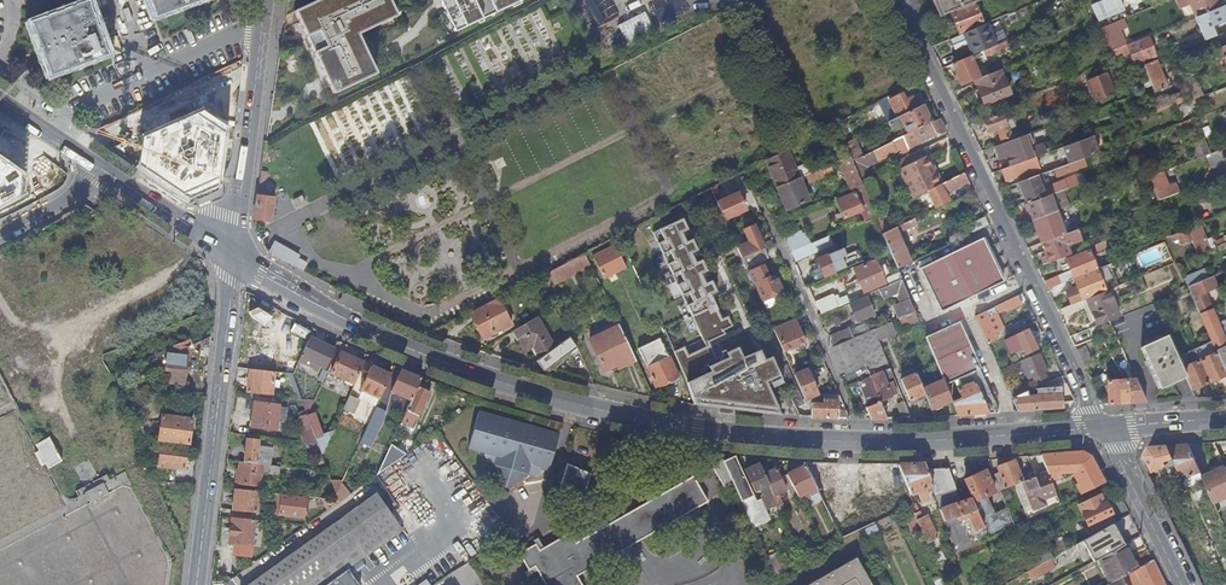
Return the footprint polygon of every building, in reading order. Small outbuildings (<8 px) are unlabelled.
[(155,18),(204,0),(148,0),(155,18)] [(293,11),(328,87),(331,95),(377,75),(359,36),(397,18),(389,0),(318,0),(293,11)] [(455,33),(530,0),(440,0),(455,33)] [(950,13),(974,3),(979,1),(979,0),(936,0),(942,16),(950,13)] [(1091,17),(1101,12),(1096,0),(1084,0),(1091,17)] [(1193,17),(1220,6),(1217,0),(1186,0),(1193,17)] [(107,55),(88,1),(30,22),(49,76),(107,55)] [(950,13),(960,36),(983,26),(974,3),(950,13)] [(1100,28),(1110,51),(1126,45),(1119,31),(1127,28),(1122,18),(1100,28)] [(1213,37),(1225,32),(1225,23),(1210,29),(1213,37)] [(1147,36),(1126,45),(1134,65),(1155,57),(1147,36)] [(997,45),(977,54),(979,59),(1008,47),(1005,41),(997,45)] [(1210,51),(1201,55),(1204,63),(1213,60),(1210,51)] [(948,82),(951,89),(974,80),(980,78),(971,56),(951,64),(957,78),(948,82)] [(1155,60),(1137,67),(1141,76),(1139,76),(1143,87),(1151,84),(1154,91),(1166,87),(1155,60)] [(991,73),(1000,69),(1006,67),(1003,61),(989,68),(991,73)] [(1122,65),(1116,67),(1119,75),(1125,72),(1122,65)] [(980,78),(974,80),(984,104),(1010,94),(1000,69),(991,73),(980,78)] [(1114,93),(1105,73),(1086,80),(1095,101),(1114,93)] [(1188,100),(1201,95),(1192,76),(1180,81),(1188,100)] [(930,101),(927,94),(914,100),(912,97),(905,100),(902,94),(889,100),(897,118),(922,105),(930,101)] [(1157,111),(1182,102),(1179,94),(1153,103),(1157,111)] [(1193,109),(1188,100),(1177,105),(1180,112),(1193,109)] [(922,105),(897,118),(888,122),(891,129),(895,128),(899,122),(901,121),(903,124),(908,134),(930,124),(922,105)] [(202,110),(142,136),(139,164),(188,198),(217,186),(225,126),(202,110)] [(983,120),(981,115),(966,121),(970,129),(984,123),(988,133),(997,130),(1001,140),(1010,136),(1008,129),(1013,127),(1011,119),(1005,121),(1002,113),(983,120)] [(945,133),(939,119),(930,124),(908,134),(903,136),(862,156),(852,161),(860,179),(869,175),(866,170),(867,166),(901,150),(898,143),(901,141),(904,147),(906,153),(909,151),(908,149),(933,136),(934,138),(945,133)] [(849,133),(842,136),(845,143),(852,140),(849,133)] [(1029,134),(994,148),(998,160),(1006,158),(1009,167),(1034,158),(1049,152),(1047,148),(1044,150),(1042,144),(1030,148),(1028,145),(1033,143),(1029,134)] [(1091,137),(1062,147),(1069,164),(1098,153),(1091,137)] [(1191,142),(1198,159),(1211,153),(1204,137),(1191,142)] [(852,140),(845,143),(850,156),(852,161),(862,156),(854,139),(852,140)] [(776,188),(803,177),(806,175),(810,174),(805,164),(798,167),(790,149),(764,161),(776,188)] [(923,157),(920,150),(913,153),(895,162),(899,169),(923,157)] [(0,155),(0,209),(25,195),(24,171),(0,155)] [(852,161),(850,156),(839,161),(851,190),(862,185),(860,179),(852,161)] [(925,156),(923,157),(899,169),(912,198),(922,193),(927,191),(941,184),(939,179),(935,171),(932,172),(930,167),(925,156)] [(1009,167),(1002,170),(1005,181),(1039,170),(1034,158),(1009,167)] [(810,174),(806,175),(809,182),(832,172),(829,165),(810,174)] [(1062,167),(1046,172),(1049,180),(1065,175),(1062,167)] [(969,182),(964,172),(941,184),(927,191),(935,209),(948,202),(945,194),(969,182)] [(1157,200),(1170,195),(1162,172),(1148,177),(1157,200)] [(860,179),(862,185),(863,189),(873,184),(869,175),(860,179)] [(1213,180),(1218,193),(1225,191),(1225,175),(1213,180)] [(1037,176),(1018,183),(1026,204),(1048,196),(1067,189),(1064,181),(1042,188),(1037,176)] [(803,177),(776,188),(786,209),(814,200),(803,177)] [(862,185),(851,190),(852,193),(834,201),(842,219),(858,212),(862,222),(875,217),(863,189),(862,185)] [(715,186),(709,189),(713,196),(719,193),(715,186)] [(265,191),(259,190),(255,219),(271,221),(274,199),(264,198),(265,191)] [(737,194),(716,204),(724,221),(745,211),(741,201),(737,194)] [(1048,196),(1026,204),(1032,220),(1055,212),(1051,201),(1048,196)] [(1041,243),(1053,239),(1064,235),(1055,212),(1032,220),(1035,229),(1030,231),(1032,237),(1037,235),(1041,243)] [(881,213),(875,217),(882,234),(888,231),(881,213)] [(689,229),(684,219),(655,233),(707,342),(727,333),(724,330),(733,326),(729,316),(723,318),(712,294),(718,291),(714,281),(707,282),(703,273),(710,269),(705,259),(698,262),(693,252),(699,250),(694,240),(688,242),(683,231),(689,229)] [(888,231),(882,234),(885,241),(890,253),(897,269),(919,259),(918,256),(909,260),(897,234),(917,224),(914,219),(888,231)] [(960,238),(974,231),(971,224),(956,231),(960,238)] [(736,248),(741,259),(765,249),(755,225),(743,230),(748,243),(736,248)] [(1196,255),(1208,250),(1199,225),(1186,229),(1191,241),(1196,255)] [(1180,245),(1191,241),(1186,229),(1170,236),(1172,242),(1178,240),(1180,245)] [(1041,258),(1044,265),(1069,255),(1065,245),(1078,241),(1075,231),(1064,235),(1053,239),(1041,243),(1046,256),(1041,258)] [(807,246),(810,244),(805,232),(801,235),(807,246)] [(786,241),(791,252),(807,246),(801,235),(786,241)] [(982,238),(919,270),(941,314),(1003,281),(982,238)] [(807,246),(791,252),(795,262),(821,251),(817,241),(810,244),(807,246)] [(878,244),(883,255),(890,253),(885,241),(878,244)] [(1107,248),(1104,242),(1093,246),(1096,252),(1107,248)] [(1138,252),(1144,266),(1168,255),(1162,242),(1138,252)] [(275,243),(269,253),(294,266),(299,257),(275,243)] [(628,268),(617,243),(594,253),(604,277),(628,268)] [(765,249),(741,259),(745,268),(769,258),(765,249)] [(816,280),(845,268),(841,258),(845,257),(842,250),(814,261),(817,268),(812,271),(811,274),(813,279),(816,280)] [(1069,281),(1095,270),(1087,251),(1065,260),(1070,271),(1057,276),(1056,277),(1043,281),(1047,290),(1069,281)] [(585,254),(548,273),(555,285),(591,267),(585,254)] [(878,270),(875,261),(853,270),(863,293),(884,284),(880,274),(884,273),(882,269),(878,270)] [(1109,265),(1095,270),(1069,281),(1073,290),(1077,288),(1082,301),(1085,299),(1108,290),(1118,286),(1111,269),(1115,268),(1113,263),(1109,265)] [(762,301),(783,293),(777,279),(771,282),(769,277),(766,279),(761,266),(749,271),(762,301)] [(1187,286),(1205,279),(1202,270),(1184,277),(1187,286)] [(901,280),(899,274),(886,279),(889,285),(901,280)] [(1198,314),(1211,309),(1203,293),(1217,287),(1212,276),(1205,279),(1187,286),(1186,286),(1188,289),(1198,314)] [(901,280),(889,285),(874,292),(878,300),(882,298),(882,299),(890,296),(896,297),(899,303),(893,306),(899,319),(904,317),(915,312),(901,280)] [(1118,317),(1108,290),(1085,299),(1092,316),(1093,318),(1096,326),(1108,322),(1118,317)] [(816,302),(821,315),(838,307),(833,295),(816,302)] [(863,323),(873,318),(872,316),(874,315),(867,297),(849,304),(854,315),(850,316),(853,324),(862,320),(863,323)] [(985,340),(987,344),(997,340),(994,334),(1003,330),(996,315),(1004,311),(1005,313),(1021,306),(1016,297),(975,317),(985,340)] [(498,299),(470,313),(484,340),(512,326),(498,299)] [(1199,315),(1214,349),(1225,344),(1225,346),(1225,339),(1224,340),(1211,311),(1199,315)] [(918,321),(915,312),(904,317),(908,325),(918,321)] [(537,318),(514,331),(526,351),(534,346),(541,358),(554,348),(537,318)] [(795,319),(774,329),(784,352),(797,347),(799,350),(804,348),(802,345),(805,343),(795,319)] [(890,323),(873,330),(877,339),(894,332),(890,323)] [(959,324),(925,338),(943,381),(945,388),(958,381),(954,373),(955,372),(947,355),(960,349),(971,374),(979,370),(980,370),(966,337),(965,336),(959,324)] [(636,361),(619,326),(589,340),(604,372),(617,366),(618,369),(636,361)] [(829,337),(828,348),(829,349),(852,339),(848,329),(829,337)] [(852,339),(829,349),(845,387),(857,383),(868,408),(866,409),(871,420),(887,419),(880,403),(869,377),(867,372),(888,363),(877,339),(873,330),(852,339)] [(1020,362),(1027,359),(1026,354),(1036,349),(1027,331),(1016,336),(1019,343),(1017,344),(1019,349),(1015,351),(1020,362)] [(1175,357),(1165,335),(1140,347),(1149,367),(1148,367),(1158,390),(1185,378),(1175,357)] [(334,348),(309,337),(298,360),(318,369),(320,365),(325,367),(334,348)] [(541,358),(537,361),(545,371),(548,372),(562,363),(560,360),(577,349),(569,337),(554,348),(541,358)] [(191,349),(190,338),(164,351),(166,355),(167,354),(165,371),(168,371),(168,374),(171,375),(170,382),(183,384),(187,357),(191,349)] [(638,349),(644,361),(647,368),(647,369),(656,387),(665,383),(667,386),(680,380),(669,358),(668,358),(665,352),(660,338),(638,349)] [(1225,365),(1225,346),(1214,351),(1216,353),(1222,367),(1225,365)] [(745,360),(740,349),(729,353),(732,358),(711,367),(714,372),(688,383),(696,405),(783,414),(766,382),(783,376),(775,358),(768,362),(762,351),(745,360)] [(952,403),(957,417),(999,414),(998,411),(984,381),(979,370),(971,374),(960,349),(947,355),(955,372),(954,373),(958,381),(960,380),(964,388),(958,391),(961,400),(952,403)] [(354,383),(364,363),(340,352),(330,373),(354,383)] [(1191,391),(1208,383),(1198,361),(1193,363),(1188,352),(1175,357),(1185,378),(1191,391)] [(1198,361),(1208,383),(1225,376),(1225,375),(1222,367),(1216,353),(1198,361)] [(1019,383),(1008,389),(1012,398),(1027,392),(1044,384),(1042,379),(1044,378),(1042,373),(1046,372),(1039,355),(1024,361),(1021,362),(1028,379),(1034,377),(1036,382),(1021,388),(1019,383)] [(788,365),(780,368),(783,376),(796,409),(804,405),(788,365)] [(379,398),(390,375),(370,366),(359,389),(379,398)] [(246,392),(271,395),(274,371),(248,368),(246,392)] [(417,386),(420,378),(400,369),(390,391),(410,399),(417,386)] [(810,369),(794,376),(804,401),(821,394),(810,369)] [(894,378),(890,369),(885,371),(888,380),(894,378)] [(321,382),(326,371),(322,370),(318,380),(321,382)] [(869,377),(880,403),(891,398),(891,396),(894,395),(892,390),(894,389),(891,382),(886,384),(881,373),(869,377)] [(923,390),(916,374),(901,381),(909,401),(925,395),(923,390)] [(1145,402),(1134,380),(1117,381),(1116,377),(1106,378),(1108,405),(1145,402)] [(925,395),(931,410),(951,402),(945,388),(943,381),(923,390),(925,395)] [(294,397),(301,397),(295,382),(289,384),(294,397)] [(0,383),(0,409),(11,403),(0,383)] [(429,391),(417,386),(410,399),(400,422),(412,428),(429,391)] [(1073,401),(1069,393),(1062,393),(1062,388),(1041,389),(1042,395),(1027,396),(1027,392),(1012,398),(1018,412),(1039,411),(1069,408),(1073,401)] [(358,399),(349,395),(343,408),(352,413),(358,399)] [(300,417),(307,415),(301,399),(294,401),(300,417)] [(810,418),(849,419),(845,411),(837,411),(838,401),(823,400),(823,405),(811,404),(810,418)] [(278,404),(254,402),(251,427),(275,430),(278,404)] [(375,406),(365,428),(376,433),(386,411),(375,406)] [(15,411),(0,419),(0,541),(65,507),(43,465),(46,464),(49,469),(62,462),(50,438),(36,445),(39,451),(37,452),(15,411)] [(521,429),(522,424),(476,412),(466,448),(484,452),(498,476),(515,481),(539,468),(547,470),(558,433),(530,426),(529,430),(521,429)] [(311,427),(307,415),(300,417),(299,418),(303,429),(311,427)] [(191,419),(162,416),(159,440),(188,444),(191,419)] [(245,450),(243,461),(261,464),(267,464),(269,465),(271,448),(269,447),(270,442),(258,441),(257,440),(246,439),(245,446),(245,450)] [(184,470),(187,446),(161,443),(158,466),(149,465),(156,481),(164,482),(173,483),(174,469),(184,470)] [(376,475),(405,455),(391,444),(376,475)] [(1202,477),(1188,444),(1167,446),(1182,480),(1186,488),(1204,480),(1202,477)] [(1182,480),(1167,446),(1150,447),(1144,456),(1153,472),(1166,466),(1174,484),(1182,480)] [(320,466),(325,464),(322,455),(320,450),(315,452),(320,466)] [(1082,452),(1040,456),(1047,472),(1049,479),(1055,478),(1055,474),(1072,472),(1078,484),(1076,485),(1080,494),(1103,483),(1090,456),(1082,452)] [(735,456),(720,454),(723,460),(732,481),(750,522),(762,516),(757,506),(735,456)] [(408,457),(380,475),(403,506),(430,488),(408,457)] [(732,481),(723,460),(711,465),(722,485),(723,485),(732,481)] [(243,461),(240,461),(239,470),(239,474),(236,474),(235,483),(258,485),(261,464),(243,461)] [(993,474),(999,491),(1022,482),(1022,481),(1034,477),(1032,472),(1020,477),(1014,461),(996,467),(998,472),(993,474)] [(763,473),(758,463),(745,470),(754,490),(760,487),(764,495),(768,493),(771,492),(763,473)] [(277,474),(278,466),(269,465),(267,464),(266,472),(277,474)] [(589,473),(567,464),(564,477),(561,476),(558,489),(582,495),(589,473)] [(903,480),(909,495),(917,492),(921,502),(928,499),(926,493),(933,491),(927,475),(923,464),(896,465),(903,480)] [(814,503),(820,499),(804,466),(786,474),(792,486),(798,497),(805,493),(809,494),(813,502),(814,503)] [(1225,466),(1202,477),(1204,480),(1215,505),(1225,500),(1225,467),(1225,466)] [(775,500),(781,513),(789,510),(787,506),(788,505),(785,498),(781,491),(784,489),(783,486),(787,485),(789,487),(792,486),(786,474),(779,478),(775,468),(763,473),(771,492),(775,500)] [(980,520),(989,538),(991,537),(1013,527),(1005,507),(993,512),(986,496),(995,492),(985,471),(974,475),(972,474),(967,476),(966,479),(964,480),(982,519),(980,520)] [(1022,481),(1022,482),(1033,509),(1044,505),(1042,499),(1055,494),(1049,479),(1047,472),(1034,477),(1022,481)] [(927,475),(933,491),(935,496),(953,492),(954,489),(948,474),(927,475)] [(515,481),(498,476),(504,487),(515,481)] [(576,577),(707,503),(693,478),(607,526),(576,544),(569,533),(539,550),(536,545),(525,551),(523,553),(522,556),(522,559),(529,571),(535,568),(545,584),(581,584),(576,577)] [(91,502),(107,494),(102,484),(85,493),(91,502)] [(107,494),(91,502),(15,542),(0,550),(0,584),(164,584),(167,565),(165,556),(130,488),(122,486),(107,494)] [(232,510),(256,512),(258,491),(235,488),(232,510)] [(811,504),(813,502),(809,494),(805,493),(811,504)] [(304,521),(307,498),(273,494),(270,515),(277,516),(277,517),(304,521)] [(403,530),(391,513),(377,494),(359,507),(340,520),(365,557),(403,530)] [(1086,538),(1114,522),(1105,503),(1103,504),(1098,494),(1077,504),(1087,524),(1081,527),(1086,538)] [(951,542),(955,554),(958,553),(989,538),(980,520),(971,499),(939,509),(951,542)] [(1215,505),(1219,514),(1225,510),(1225,500),(1215,505)] [(762,504),(757,506),(762,516),(767,514),(762,504)] [(913,504),(909,506),(912,513),(919,527),(927,543),(937,539),(926,515),(921,518),(914,504),(913,504)] [(919,527),(912,513),(903,517),(910,531),(919,527)] [(254,520),(231,518),(228,543),(234,544),(251,546),(254,520)] [(365,557),(340,520),(249,584),(325,584),(348,569),(365,557)] [(250,556),(251,546),(234,544),(233,554),(250,556)] [(959,555),(969,575),(974,572),(969,564),(988,555),(982,544),(959,555)] [(1111,582),(1122,576),(1135,569),(1123,545),(1103,556),(1099,558),(1111,582)] [(1002,552),(1014,579),(1023,574),(1020,568),(1011,548),(1002,552)] [(1099,558),(1103,556),(1099,548),(1056,572),(1060,580),(1094,561),(1099,558)] [(766,557),(768,562),(774,576),(776,575),(786,569),(778,552),(766,557)] [(1020,568),(1023,574),(1036,567),(1047,561),(1044,556),(1020,568)] [(854,558),(806,584),(870,584),(854,558)] [(1106,584),(1111,582),(1099,558),(1094,561),(1106,584)] [(1053,565),(1049,559),(1047,561),(1036,567),(1042,576),(1045,574),(1043,571),(1053,565)] [(1140,579),(1156,571),(1151,560),(1135,569),(1140,579)] [(452,572),(460,584),(483,584),(469,562),(452,572)] [(252,580),(245,569),(233,577),(238,584),(245,584),(252,580)] [(348,569),(325,584),(359,584),(348,569)] [(1161,579),(1157,570),(1156,571),(1140,579),(1135,569),(1122,576),(1126,584),(1148,584),(1161,579)] [(1122,576),(1111,582),(1106,584),(1105,584),(1126,584),(1122,576)]
